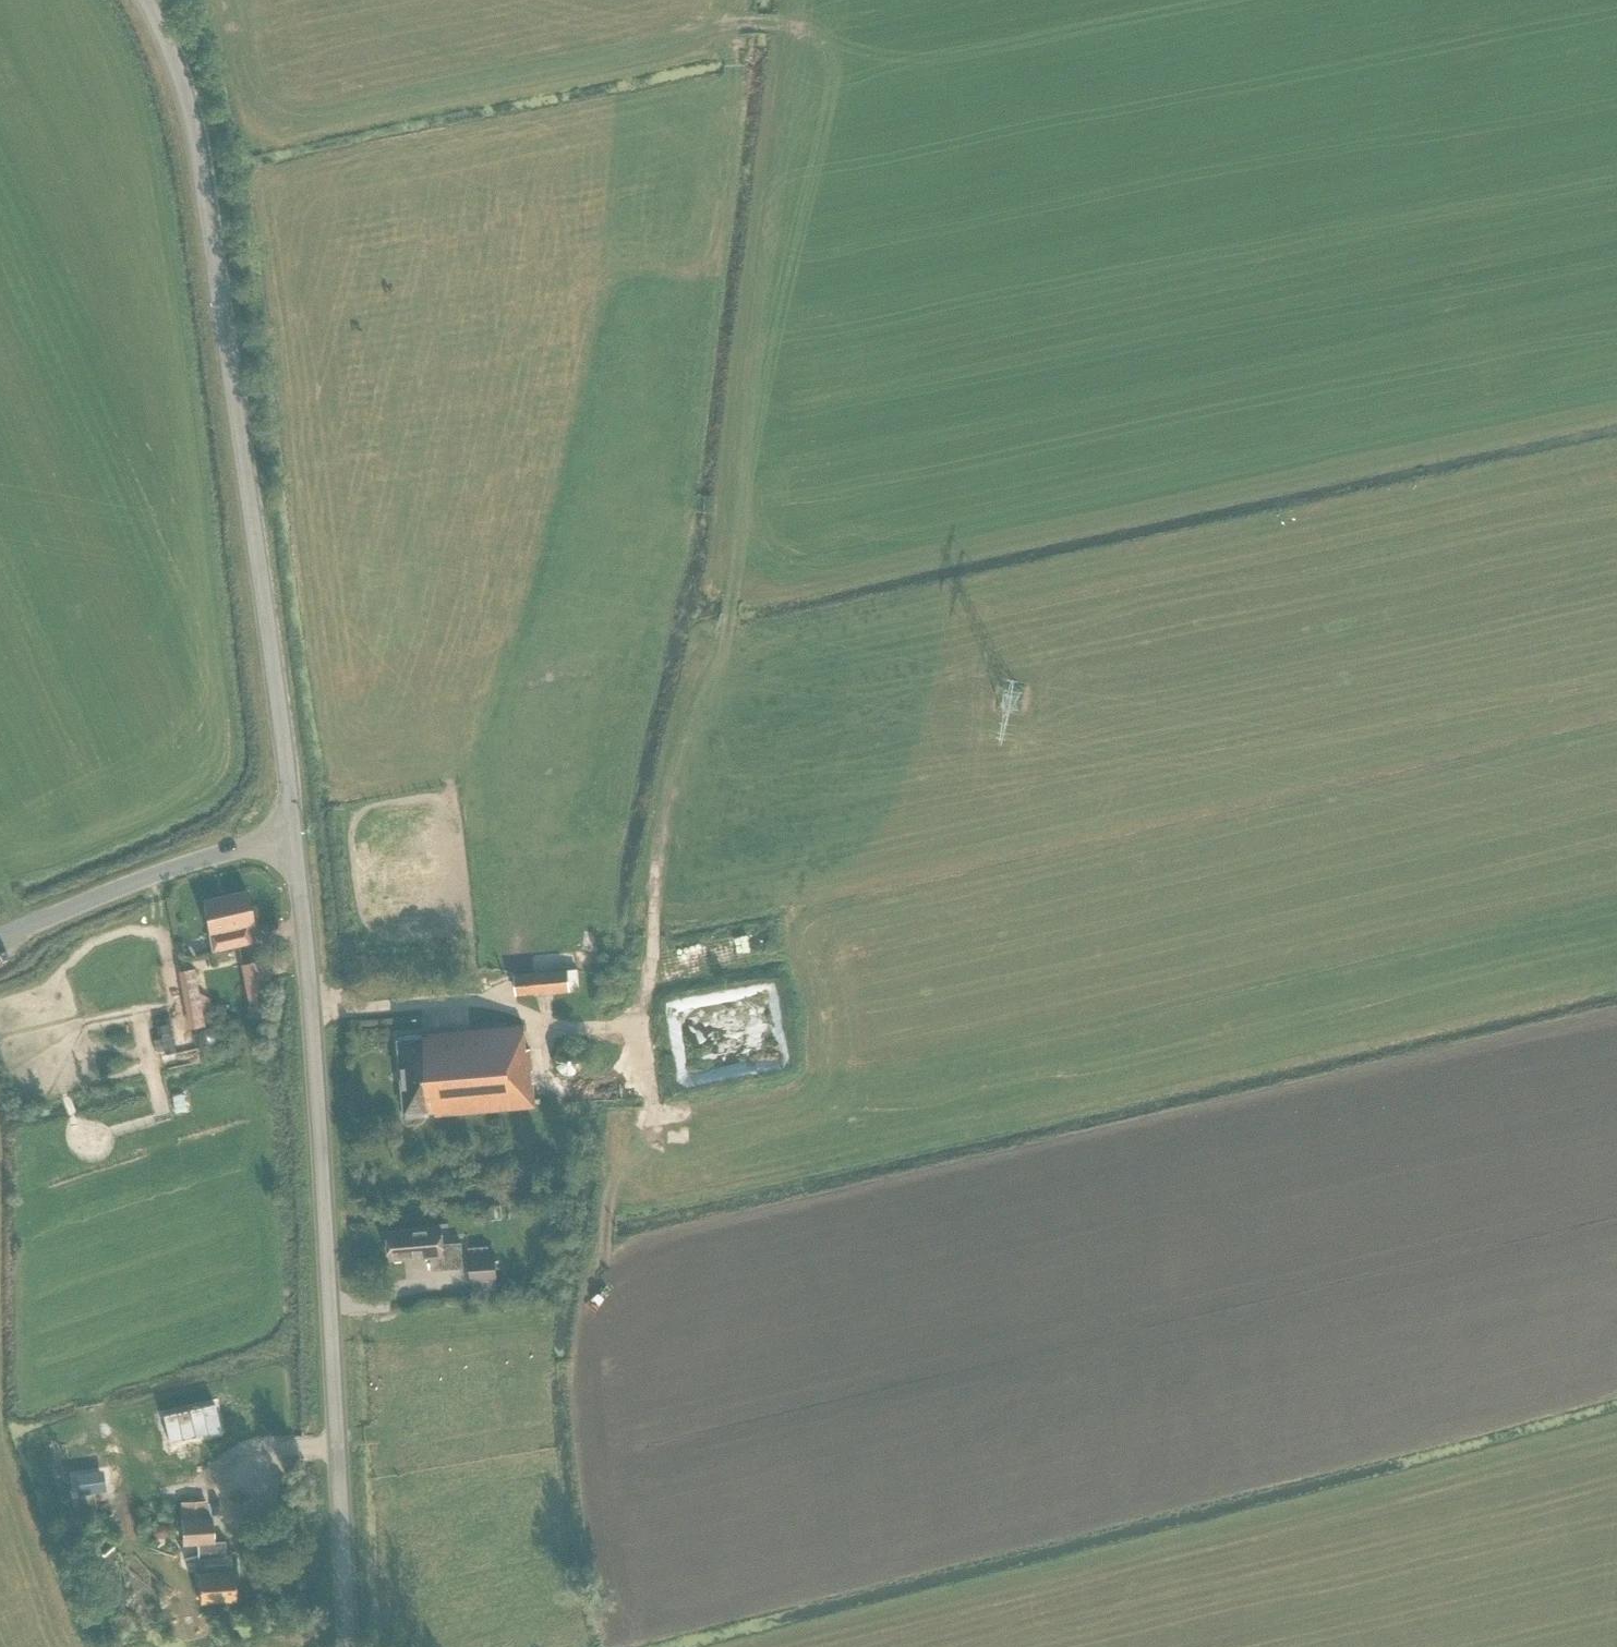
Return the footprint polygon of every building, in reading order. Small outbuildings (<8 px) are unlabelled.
[(251,943),(247,925),(254,924),(246,890),(203,900),(213,951),(251,943)] [(199,993),(195,968),(178,971),(185,1014),(212,1009),(210,996),(199,993)] [(516,995),(562,991),(560,970),(514,975),(516,995)] [(245,986),(248,1003),(266,1000),(263,983),(245,986)] [(435,1112),(436,1116),(535,1107),(530,1049),(525,1049),(524,1026),(446,1032),(446,1035),(423,1037),(423,1034),(400,1036),(406,1118),(429,1116),(429,1112),(435,1112)] [(431,1256),(432,1270),(463,1267),(461,1242),(442,1244),(440,1226),(388,1231),(391,1259),(412,1257),(412,1258),(431,1256)] [(469,1254),(471,1280),(496,1278),(494,1251),(469,1254)] [(211,1517),(209,1517),(207,1500),(181,1502),(182,1519),(184,1545),(198,1544),(200,1573),(198,1573),(200,1602),(235,1600),(234,1570),(232,1571),(231,1555),(226,1556),(225,1541),(213,1542),(211,1517)]
